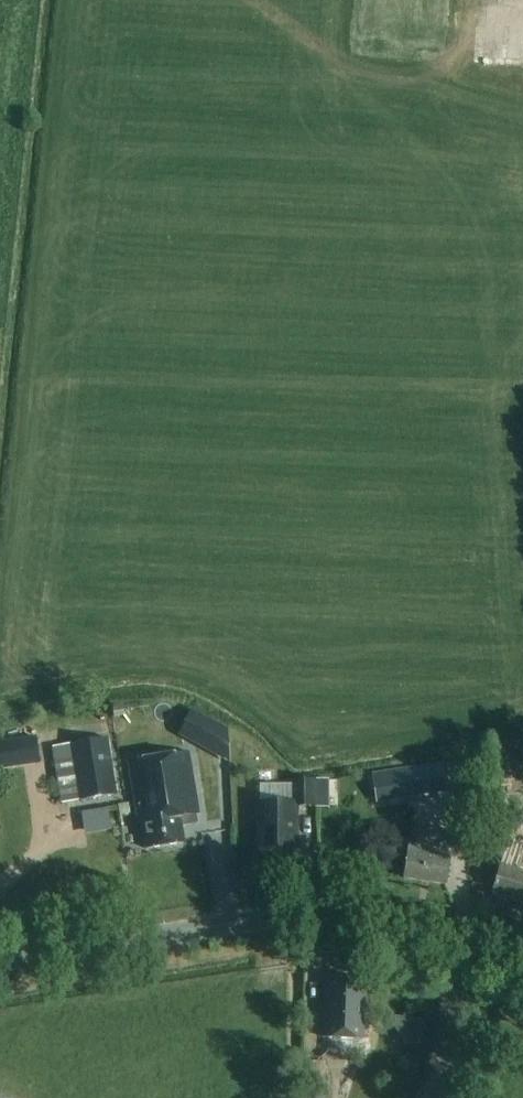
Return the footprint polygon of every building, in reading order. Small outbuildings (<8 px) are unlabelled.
[(522,72),(522,58),(506,59),(507,73),(522,72)] [(203,749),(230,765),(229,730),(217,723),(203,749)] [(108,738),(70,744),(79,801),(117,795),(108,738)] [(23,744),(2,748),(5,770),(26,766),(23,744)] [(188,754),(130,764),(141,826),(143,826),(148,852),(183,846),(179,821),(199,817),(188,754)] [(423,766),(391,771),(396,800),(427,795),(423,766)] [(490,773),(492,789),(507,787),(506,771),(490,773)] [(487,774),(464,776),(468,818),(490,816),(487,774)] [(260,820),(256,823),(257,830),(260,834),(260,850),(294,849),(294,807),(315,807),(315,781),(292,781),(293,804),(260,804),(260,820)] [(451,835),(419,828),(415,849),(409,848),(402,881),(444,890),(450,863),(446,862),(451,835)] [(499,869),(490,899),(521,909),(521,911),(522,912),(522,877),(499,869)] [(366,982),(328,980),(326,1038),(363,1039),(366,982)] [(302,1097),(325,1097),(326,1060),(302,1060),(302,1097)]
